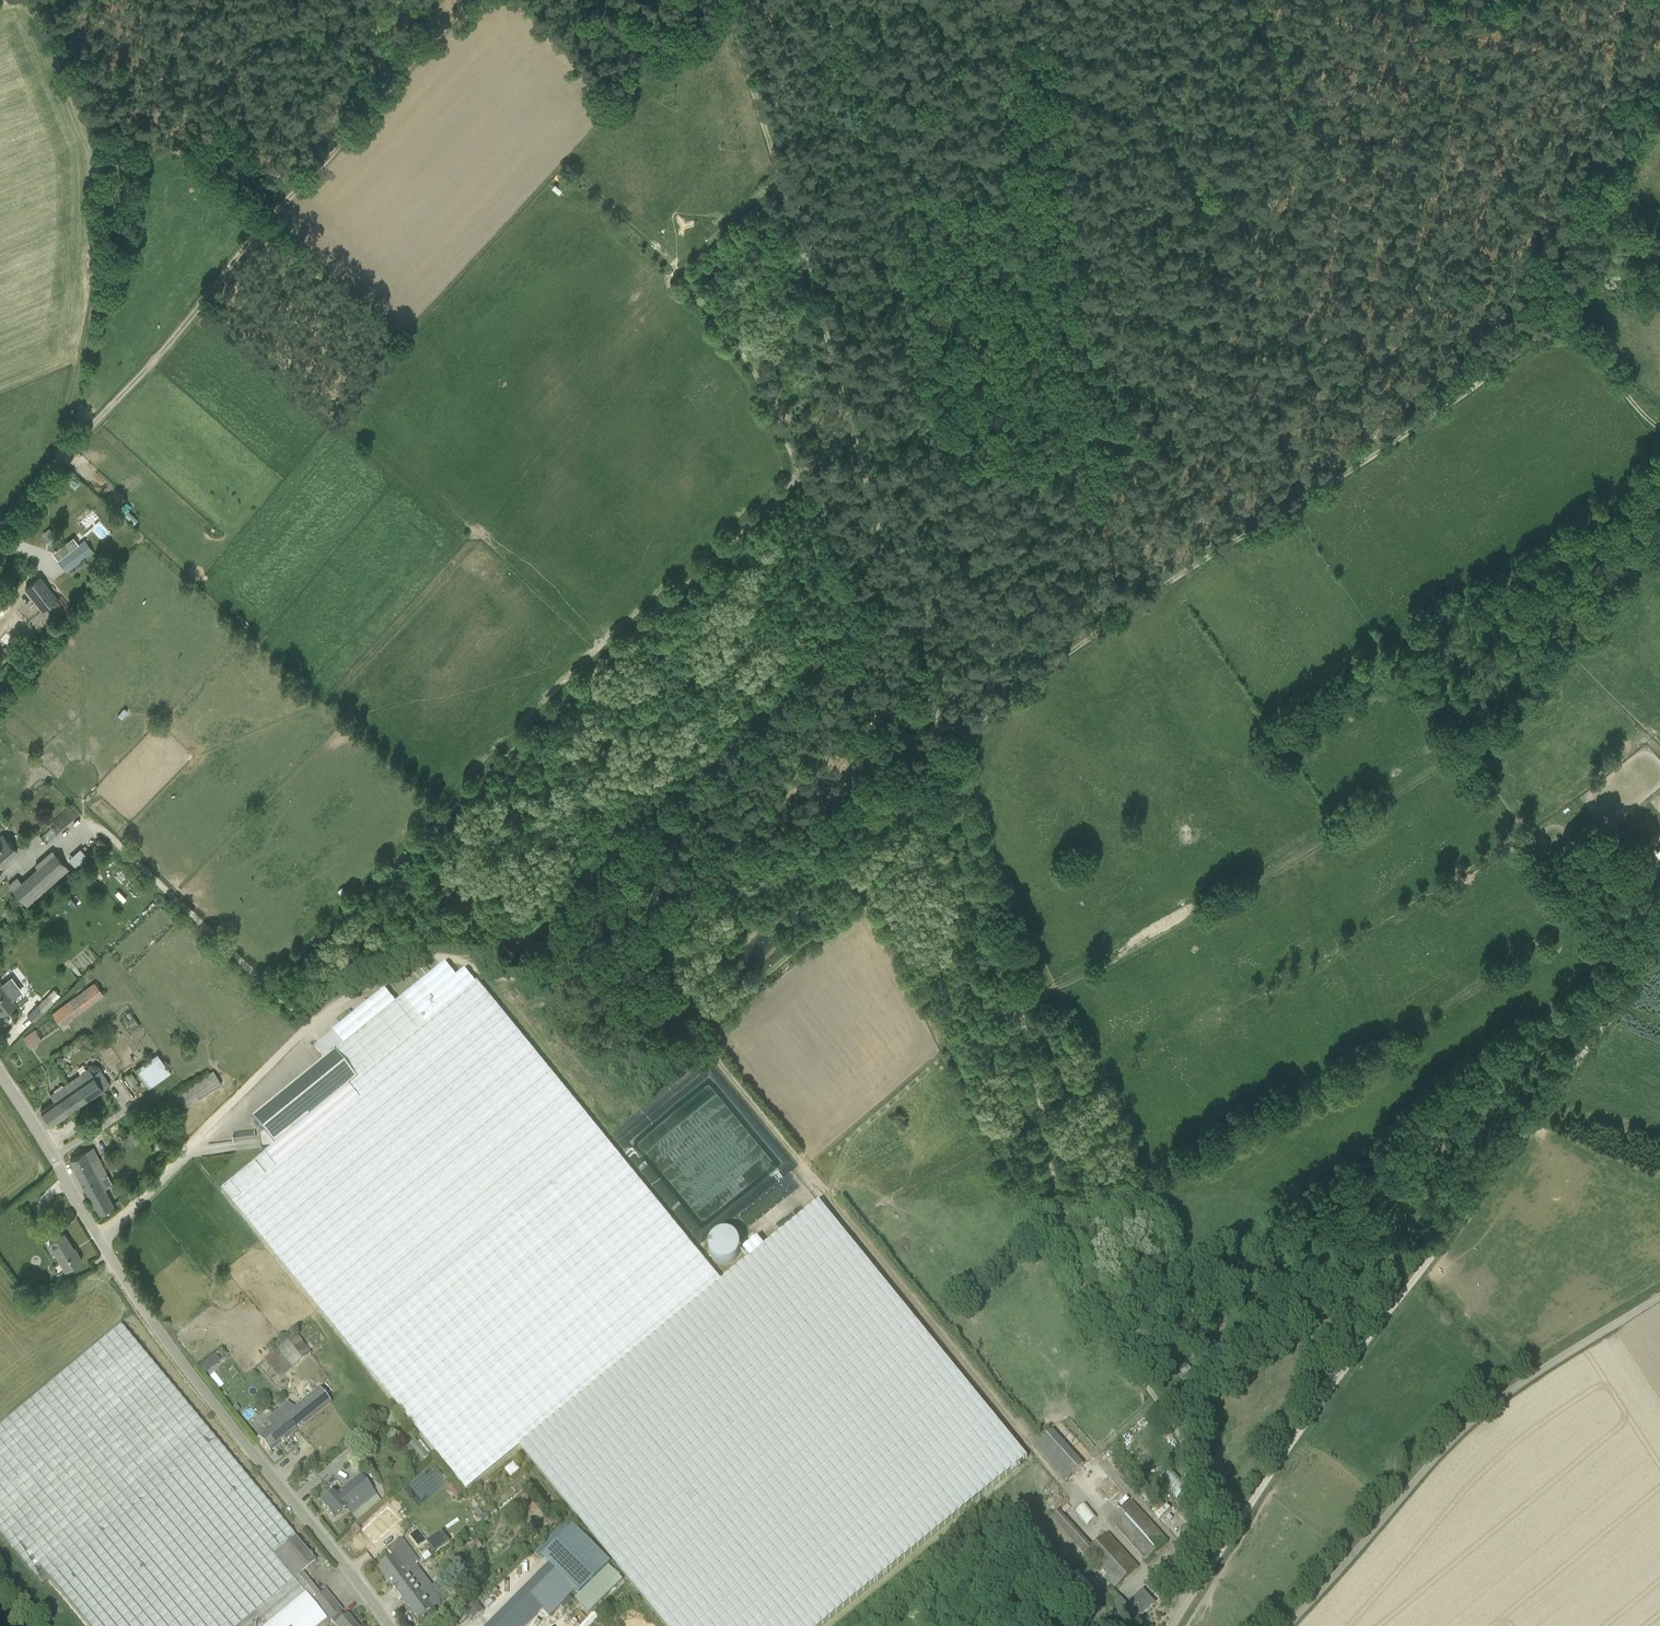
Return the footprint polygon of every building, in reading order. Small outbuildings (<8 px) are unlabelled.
[(51,546),(60,539),(50,528),(44,533),(46,535),(44,537),(51,546)] [(58,561),(66,572),(93,551),(85,540),(76,546),(72,541),(58,551),(62,557),(58,561)] [(57,614),(68,605),(61,595),(57,599),(40,576),(25,588),(43,610),(50,605),(57,614)] [(0,836),(0,866),(3,863),(9,857),(10,858),(17,851),(11,844),(12,843),(9,841),(2,834),(0,836)] [(78,847),(66,858),(72,865),(84,854),(78,847)] [(1645,850),(1637,856),(1642,862),(1650,857),(1645,850)] [(24,906),(66,870),(50,851),(17,879),(14,876),(5,884),(24,906)] [(336,1053),(337,1052),(397,1125),(515,1029),(477,982),(475,984),(465,970),(456,978),(445,964),(396,1004),(384,991),(315,1047),(326,1060),(335,1053),(336,1053)] [(61,1026),(104,994),(95,982),(52,1013),(61,1026)] [(16,1004),(0,983),(0,1011),(2,1013),(1,1014),(2,1014),(16,1004)] [(54,989),(36,1008),(28,1015),(34,1022),(42,1014),(60,995),(54,989)] [(138,1023),(134,1016),(130,1019),(126,1021),(131,1028),(138,1023)] [(437,1454),(690,1244),(610,1146),(515,1029),(397,1125),(259,1237),(355,1354),(437,1454)] [(35,1030),(32,1032),(23,1039),(29,1048),(42,1039),(35,1030)] [(261,1136),(261,1137),(263,1150),(274,1148),(222,1191),(259,1237),(397,1125),(337,1052),(336,1053),(335,1053),(326,1060),(253,1120),(264,1134),(261,1136)] [(157,1053),(135,1069),(148,1089),(171,1073),(157,1053)] [(89,1068),(68,1082),(83,1103),(111,1084),(100,1069),(93,1074),(89,1068)] [(213,1071),(164,1102),(168,1109),(173,1105),(177,1112),(222,1084),(213,1071)] [(54,1101),(41,1110),(51,1125),(83,1103),(68,1082),(50,1095),(54,1101)] [(118,1141),(125,1152),(141,1141),(134,1130),(118,1141)] [(93,1148),(70,1160),(98,1214),(113,1206),(113,1204),(107,1195),(104,1189),(112,1185),(93,1148)] [(690,1244),(437,1454),(466,1491),(519,1447),(665,1625),(822,1625),(1027,1459),(819,1203),(764,1248),(757,1239),(743,1251),(750,1259),(722,1283),(690,1244)] [(64,1233),(49,1242),(66,1269),(81,1260),(76,1251),(75,1252),(73,1249),(74,1249),(64,1233)] [(327,1620),(320,1612),(334,1601),(325,1591),(320,1595),(302,1573),(315,1562),(296,1538),(280,1518),(121,1326),(0,1426),(0,1537),(41,1586),(49,1580),(87,1625),(320,1625),(327,1620)] [(296,1333),(264,1359),(279,1379),(311,1354),(296,1333)] [(205,1374),(212,1368),(207,1361),(199,1367),(205,1374)] [(273,1416),(278,1422),(257,1440),(269,1454),(331,1404),(319,1390),(294,1409),(289,1403),(273,1416)] [(1034,1447),(1066,1482),(1083,1466),(1052,1431),(1034,1447)] [(334,1519),(347,1508),(352,1514),(376,1495),(361,1476),(337,1495),(335,1492),(321,1503),(334,1519)] [(446,1489),(457,1498),(463,1492),(452,1483),(446,1489)] [(1167,1542),(1131,1501),(1109,1521),(1146,1561),(1167,1542)] [(1058,1510),(1050,1518),(1115,1590),(1139,1568),(1108,1533),(1092,1547),(1058,1510)] [(377,1519),(371,1524),(383,1537),(389,1531),(377,1519)] [(537,1552),(549,1564),(489,1625),(526,1625),(542,1609),(549,1616),(575,1590),(580,1596),(611,1565),(567,1521),(537,1552)] [(355,1525),(351,1528),(356,1534),(361,1530),(355,1525)] [(379,1568),(393,1587),(418,1568),(415,1564),(419,1561),(402,1539),(387,1549),(393,1557),(379,1568)] [(478,1540),(471,1546),(476,1552),(483,1547),(478,1540)] [(393,1587),(402,1599),(426,1580),(418,1568),(393,1587)] [(419,1620),(440,1604),(429,1589),(431,1587),(426,1580),(402,1599),(419,1620)] [(1143,1591),(1126,1606),(1121,1600),(1114,1606),(1130,1624),(1129,1625),(1130,1625),(1133,1625),(1140,1620),(1138,1619),(1154,1604),(1143,1591)] [(475,1599),(464,1608),(473,1621),(484,1612),(475,1599)] [(327,1620),(332,1625),(334,1625),(335,1625),(357,1625),(348,1615),(344,1618),(340,1613),(342,1611),(334,1601),(320,1612),(327,1620)]
